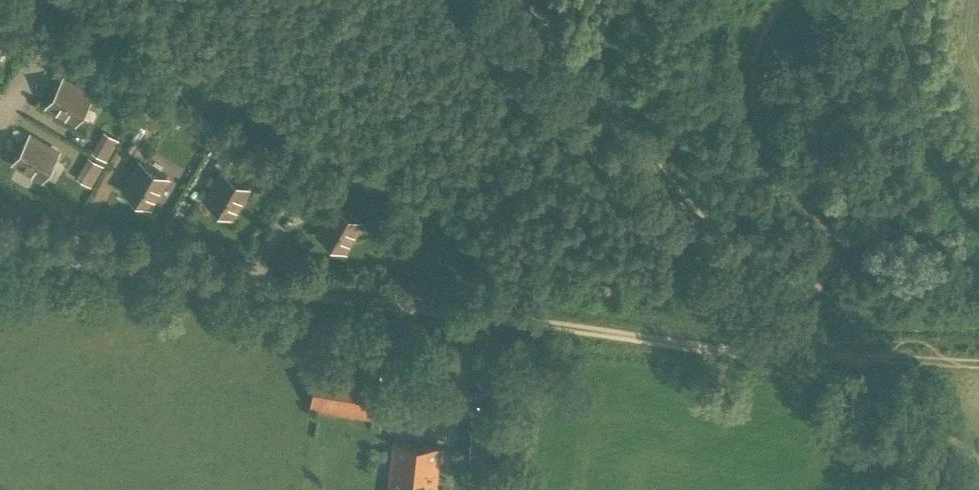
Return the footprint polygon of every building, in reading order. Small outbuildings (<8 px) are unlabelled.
[(43,104),(72,121),(88,93),(59,76),(43,104)] [(92,151),(107,160),(119,139),(104,130),(92,151)] [(24,137),(8,164),(36,181),(52,153),(24,137)] [(218,137),(209,152),(228,164),(237,149),(218,137)] [(76,177),(92,186),(104,165),(89,156),(76,177)] [(157,185),(129,169),(113,197),(140,213),(157,185)] [(221,172),(204,200),(233,217),(249,189),(223,174),(221,172)] [(334,207),(318,234),(346,251),(362,223),(334,207)] [(317,362),(309,409),(373,419),(381,373),(317,362)] [(441,445),(393,440),(388,489),(436,489),(441,445)]
